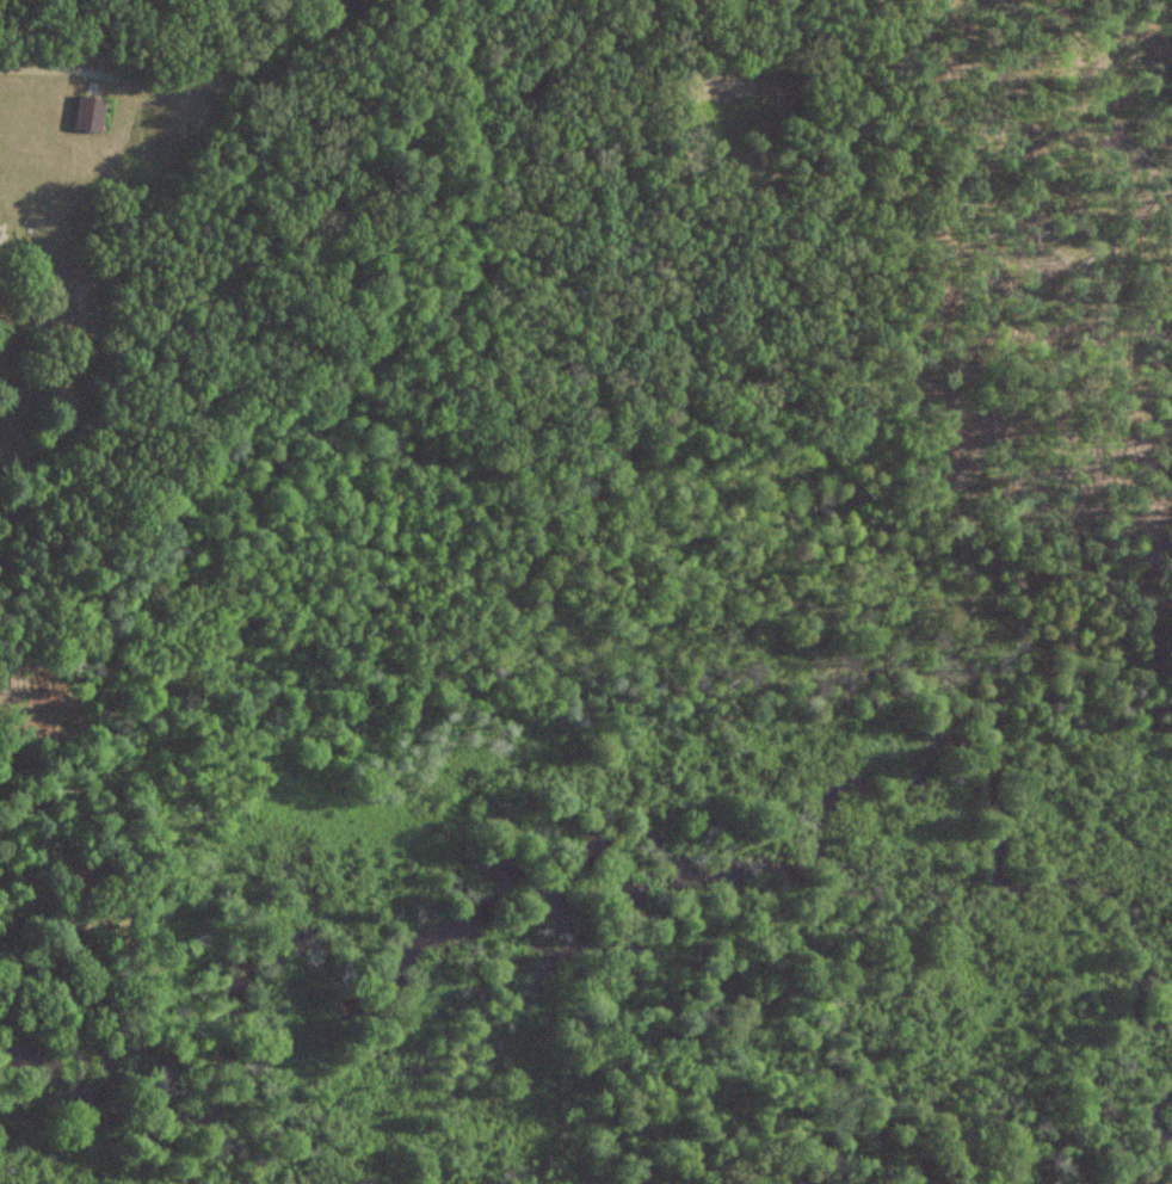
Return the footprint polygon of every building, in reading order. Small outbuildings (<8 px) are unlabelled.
[(346,0),(326,0),(325,3),(316,1),(315,8),(343,14),(346,0)] [(73,130),(111,135),(115,101),(77,96),(73,130)]
